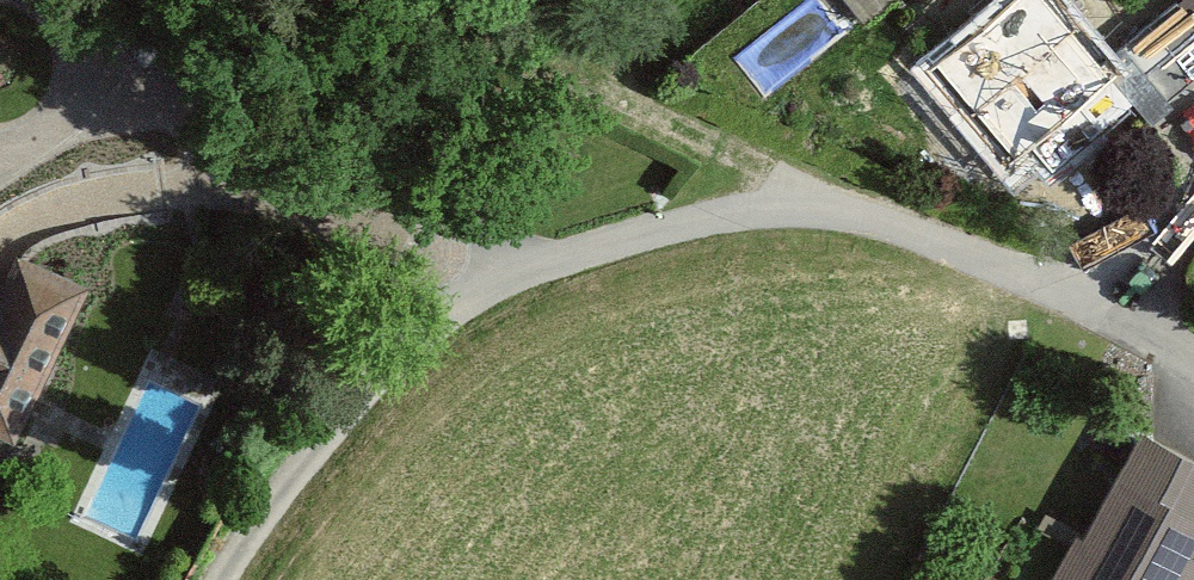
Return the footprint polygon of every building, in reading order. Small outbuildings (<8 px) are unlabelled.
[(1043,0),(1000,0),(912,77),(999,177),(1112,79),(1043,0)] [(1169,11),(1106,66),(1154,121),(1193,85),(1193,39),(1169,11)] [(14,450),(89,296),(7,256),(0,270),(0,443),(14,450)] [(1193,576),(1193,470),(1129,434),(1049,579),(1192,579),(1193,576)]
